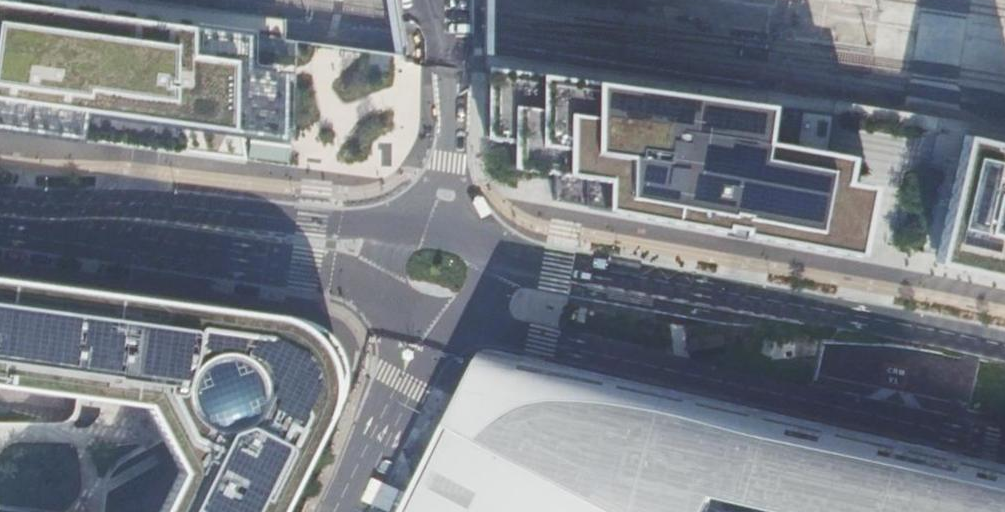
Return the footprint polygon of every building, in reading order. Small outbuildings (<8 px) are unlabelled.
[(0,1),(0,127),(246,160),(229,67),(217,66),(210,29),(122,17),(0,1)] [(832,126),(485,79),(484,150),(511,154),(510,180),(553,186),(553,211),(844,263),(857,195),(831,190),(835,166),(828,164),(832,126)] [(961,146),(936,264),(1004,280),(1004,156),(961,146)] [(144,403),(183,466),(160,511),(280,511),(348,372),(321,318),(0,275),(0,383),(144,403)] [(525,385),(508,390),(485,400),(469,416),(418,511),(720,511),(714,509),(729,477),(884,511),(1004,511),(1004,496),(525,385)]
